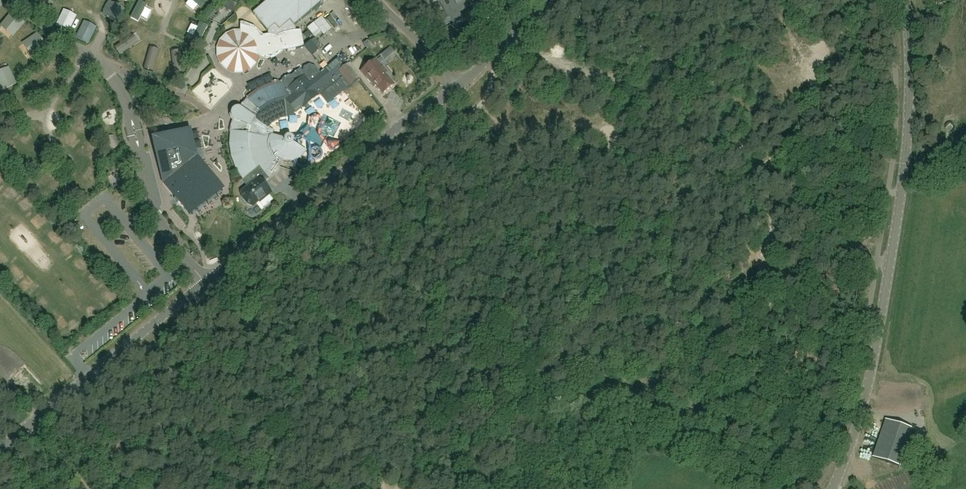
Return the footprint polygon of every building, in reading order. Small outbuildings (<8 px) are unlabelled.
[(201,9),(208,3),(206,0),(193,0),(201,9)] [(240,23),(240,32),(234,32),(227,36),(221,41),(218,48),(218,56),(222,64),(227,69),(235,72),(242,72),(250,69),(255,63),(258,56),(266,57),(273,56),(279,52),(288,51),(296,49),(304,46),(300,31),(295,31),(294,26),(326,0),(268,0),(253,13),(267,31),(268,31),(268,35),(263,36),(263,35),(255,27),(244,23),(240,23)] [(428,6),(438,0),(441,5),(443,4),(447,12),(449,16),(454,24),(463,19),(460,13),(457,7),(471,0),(425,0),(428,6)] [(187,7),(193,11),(197,5),(191,1),(187,7)] [(142,16),(148,5),(142,2),(132,17),(142,23),(145,18),(142,16)] [(143,16),(150,20),(154,14),(147,9),(143,16)] [(25,22),(13,13),(1,26),(4,28),(8,24),(17,32),(25,22)] [(73,21),(62,15),(56,26),(68,32),(73,21)] [(178,26),(183,29),(187,22),(181,19),(178,26)] [(315,39),(318,44),(328,39),(317,19),(305,25),(313,40),(315,39)] [(93,32),(82,27),(77,38),(88,43),(93,32)] [(46,46),(38,34),(23,44),(25,46),(30,43),(36,53),(46,46)] [(339,44),(344,50),(352,43),(347,37),(339,44)] [(128,38),(114,47),(119,56),(134,46),(128,38)] [(148,52),(143,69),(153,72),(158,55),(148,52)] [(8,55),(3,61),(12,68),(17,62),(8,55)] [(182,55),(172,57),(174,73),(184,72),(182,55)] [(382,94),(394,85),(385,73),(387,72),(376,58),(361,71),(373,87),(375,85),(382,94)] [(208,63),(199,70),(204,76),(213,69),(208,63)] [(242,192),(242,195),(243,198),(247,204),(253,206),(271,192),(264,183),(269,179),(278,172),(280,166),(282,160),(284,161),(292,161),(300,158),(306,151),(305,150),(305,151),(292,144),(293,143),(293,142),(293,141),(292,140),(292,139),(291,139),(291,138),(290,138),(289,138),(288,138),(287,138),(286,138),(286,139),(285,140),(272,135),(274,132),(268,128),(272,124),(275,121),(280,119),(286,118),(286,117),(295,116),(294,113),(295,112),(296,112),(303,107),(320,94),(327,104),(345,90),(359,78),(348,64),(339,71),(340,72),(332,78),(326,70),(319,75),(317,73),(314,69),(314,68),(313,67),(312,67),(311,67),(311,66),(310,67),(309,67),(308,67),(307,67),(306,68),(306,69),(305,69),(305,70),(305,71),(305,72),(305,73),(305,74),(305,75),(296,82),(295,81),(292,78),(288,78),(285,79),(284,80),(282,83),(269,86),(259,91),(258,92),(248,99),(240,109),(240,108),(239,108),(238,108),(237,108),(236,108),(235,109),(234,109),(234,110),(233,110),(232,111),(232,112),(231,113),(231,114),(231,115),(231,116),(232,117),(232,118),(233,119),(234,120),(233,123),(232,126),(231,132),(230,144),(232,157),(236,169),(243,179),(247,176),(252,183),(247,187),(248,188),(242,192)] [(15,75),(22,82),(32,73),(24,66),(15,75)] [(36,77),(44,82),(51,73),(42,67),(36,77)] [(16,84),(8,68),(5,70),(8,75),(0,78),(0,87),(2,91),(16,84)] [(97,79),(94,88),(108,93),(111,84),(97,79)] [(99,111),(102,101),(92,99),(89,109),(99,111)] [(355,125),(357,119),(348,115),(346,121),(355,125)] [(73,134),(79,139),(89,129),(83,124),(73,134)] [(20,135),(26,145),(34,140),(29,130),(20,135)] [(175,135),(153,140),(163,183),(175,198),(174,199),(177,203),(179,202),(185,210),(218,183),(198,158),(198,157),(195,153),(194,153),(189,131),(181,133),(181,130),(174,132),(175,135)] [(112,147),(120,142),(114,134),(106,139),(112,147)] [(5,146),(3,156),(14,159),(17,149),(5,146)] [(30,167),(35,176),(39,174),(34,165),(30,167)] [(3,188),(11,176),(0,169),(0,170),(0,185),(3,188)] [(293,183),(298,179),(295,175),(290,179),(293,183)] [(33,183),(43,192),(49,186),(39,176),(33,183)] [(19,202),(28,195),(21,186),(12,193),(19,202)] [(23,206),(32,216),(39,209),(30,199),(23,206)] [(80,230),(88,225),(86,221),(77,225),(80,230)] [(57,229),(47,236),(53,245),(63,239),(57,229)] [(89,252),(97,245),(88,236),(81,243),(89,252)] [(181,244),(184,254),(192,251),(189,241),(181,244)] [(67,259),(79,252),(73,244),(62,251),(67,259)] [(78,269),(85,280),(96,273),(90,262),(78,269)] [(119,276),(125,270),(118,265),(113,271),(119,276)] [(156,267),(146,272),(151,280),(160,275),(156,267)] [(28,292),(32,296),(42,286),(38,282),(28,292)] [(51,296),(40,306),(46,313),(58,303),(51,296)] [(98,303),(89,307),(96,322),(105,317),(98,303)] [(57,324),(68,314),(63,308),(51,318),(57,324)] [(900,466),(913,428),(886,419),(873,457),(900,466)]
